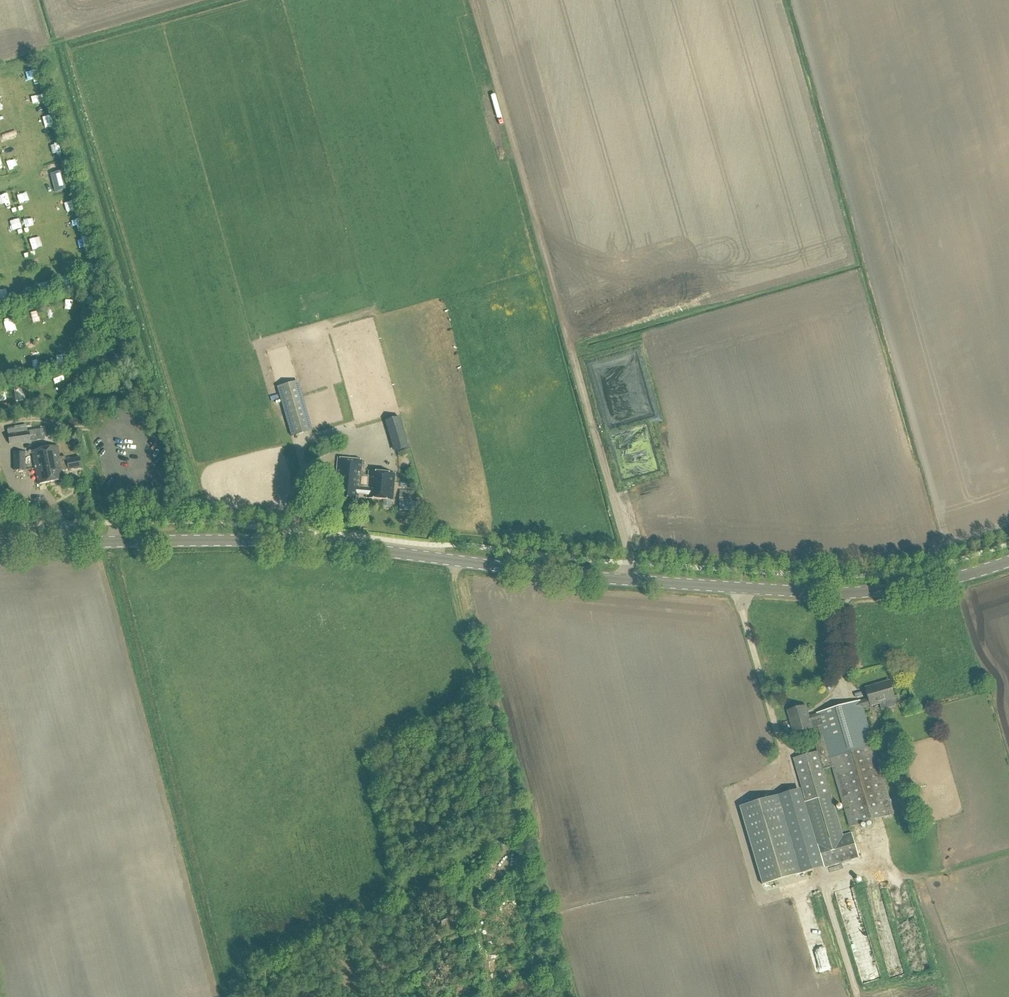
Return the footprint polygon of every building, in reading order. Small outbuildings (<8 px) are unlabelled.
[(64,171),(50,174),(55,193),(69,189),(64,171)] [(277,388),(291,437),(312,431),(298,382),(277,388)] [(276,429),(284,427),(281,406),(272,407),(276,429)] [(399,417),(385,421),(387,429),(401,425),(399,417)] [(8,435),(9,445),(44,440),(43,430),(27,432),(26,426),(14,427),(15,434),(8,435)] [(63,472),(80,469),(79,460),(67,463),(66,457),(60,458),(58,447),(34,451),(40,485),(62,481),(61,476),(64,476),(63,472)] [(13,453),(13,471),(25,470),(25,453),(13,453)] [(337,470),(335,497),(337,497),(337,508),(345,509),(346,504),(358,505),(359,496),(367,496),(368,489),(359,488),(360,471),(361,460),(338,458),(337,470)] [(319,472),(318,484),(329,485),(330,473),(319,472)] [(367,496),(367,499),(392,501),(395,474),(369,472),(368,489),(367,496)] [(399,492),(398,501),(411,502),(412,492),(399,492)] [(862,701),(864,708),(896,699),(891,682),(867,689),(870,699),(862,701)] [(817,753),(793,759),(806,803),(804,803),(816,844),(823,868),(859,858),(852,834),(842,836),(824,771),(832,769),(849,829),(882,819),(895,816),(895,814),(892,807),(864,708),(862,701),(861,702),(818,714),(817,715),(825,745),(816,748),(817,753)] [(871,714),(895,707),(893,701),(869,708),(871,714)] [(815,744),(816,748),(825,745),(817,715),(809,717),(806,707),(790,711),(796,734),(818,728),(822,742),(815,744)] [(738,807),(761,886),(800,874),(778,796),(738,807)] [(833,892),(836,903),(854,898),(851,887),(833,892)] [(873,918),(882,917),(880,901),(871,902),(873,918)] [(897,914),(898,926),(902,926),(903,933),(911,932),(907,912),(897,914)] [(819,950),(811,954),(815,964),(823,960),(819,950)] [(509,987),(514,983),(508,975),(503,979),(509,987)]
